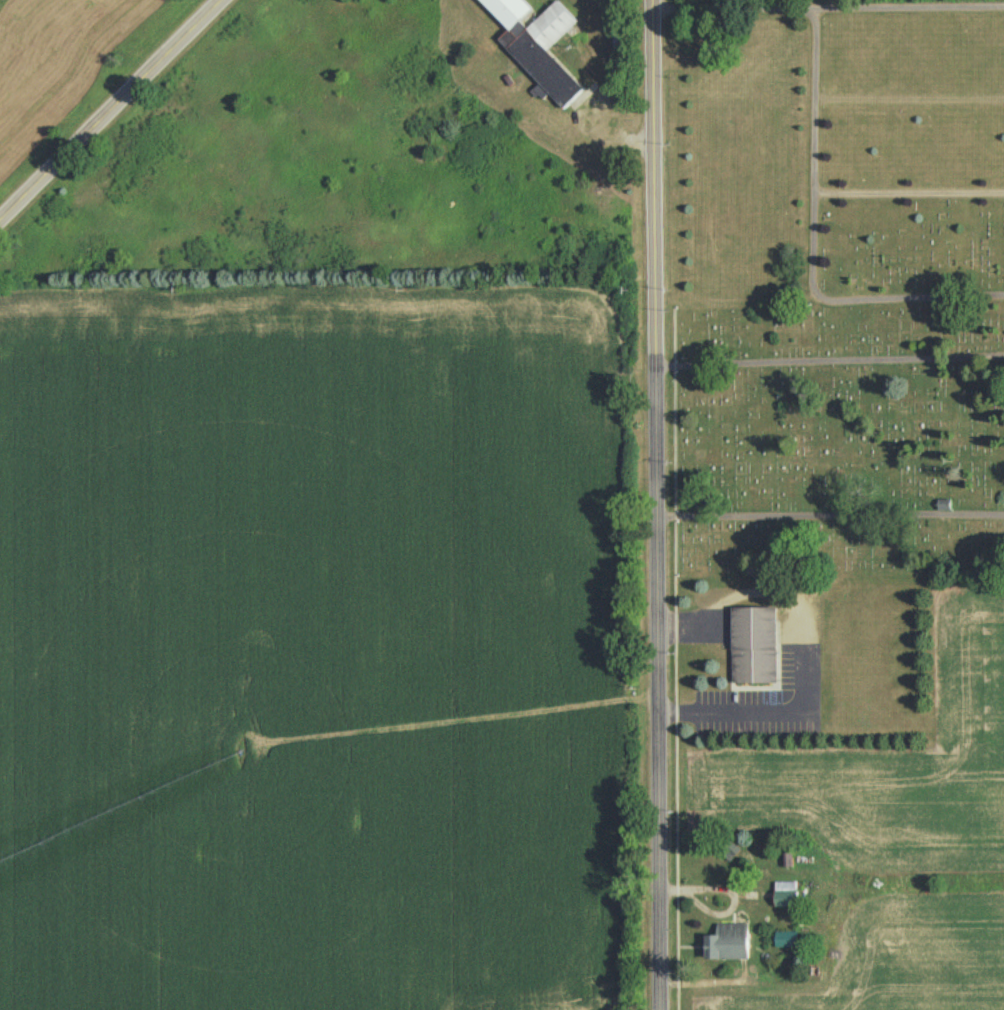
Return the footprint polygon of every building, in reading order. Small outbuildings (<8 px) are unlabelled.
[(576,25),(556,3),(523,34),(516,26),(531,12),(520,0),(478,0),(510,35),(500,44),(563,112),(583,93),(546,52),(576,25)] [(731,688),(777,687),(776,611),(731,612),(731,688)] [(797,884),(774,884),(774,908),(797,908),(797,884)] [(748,926),(717,926),(716,937),(704,937),(704,960),(747,960),(748,926)] [(797,934),(774,934),(774,950),(797,950),(797,934)]
